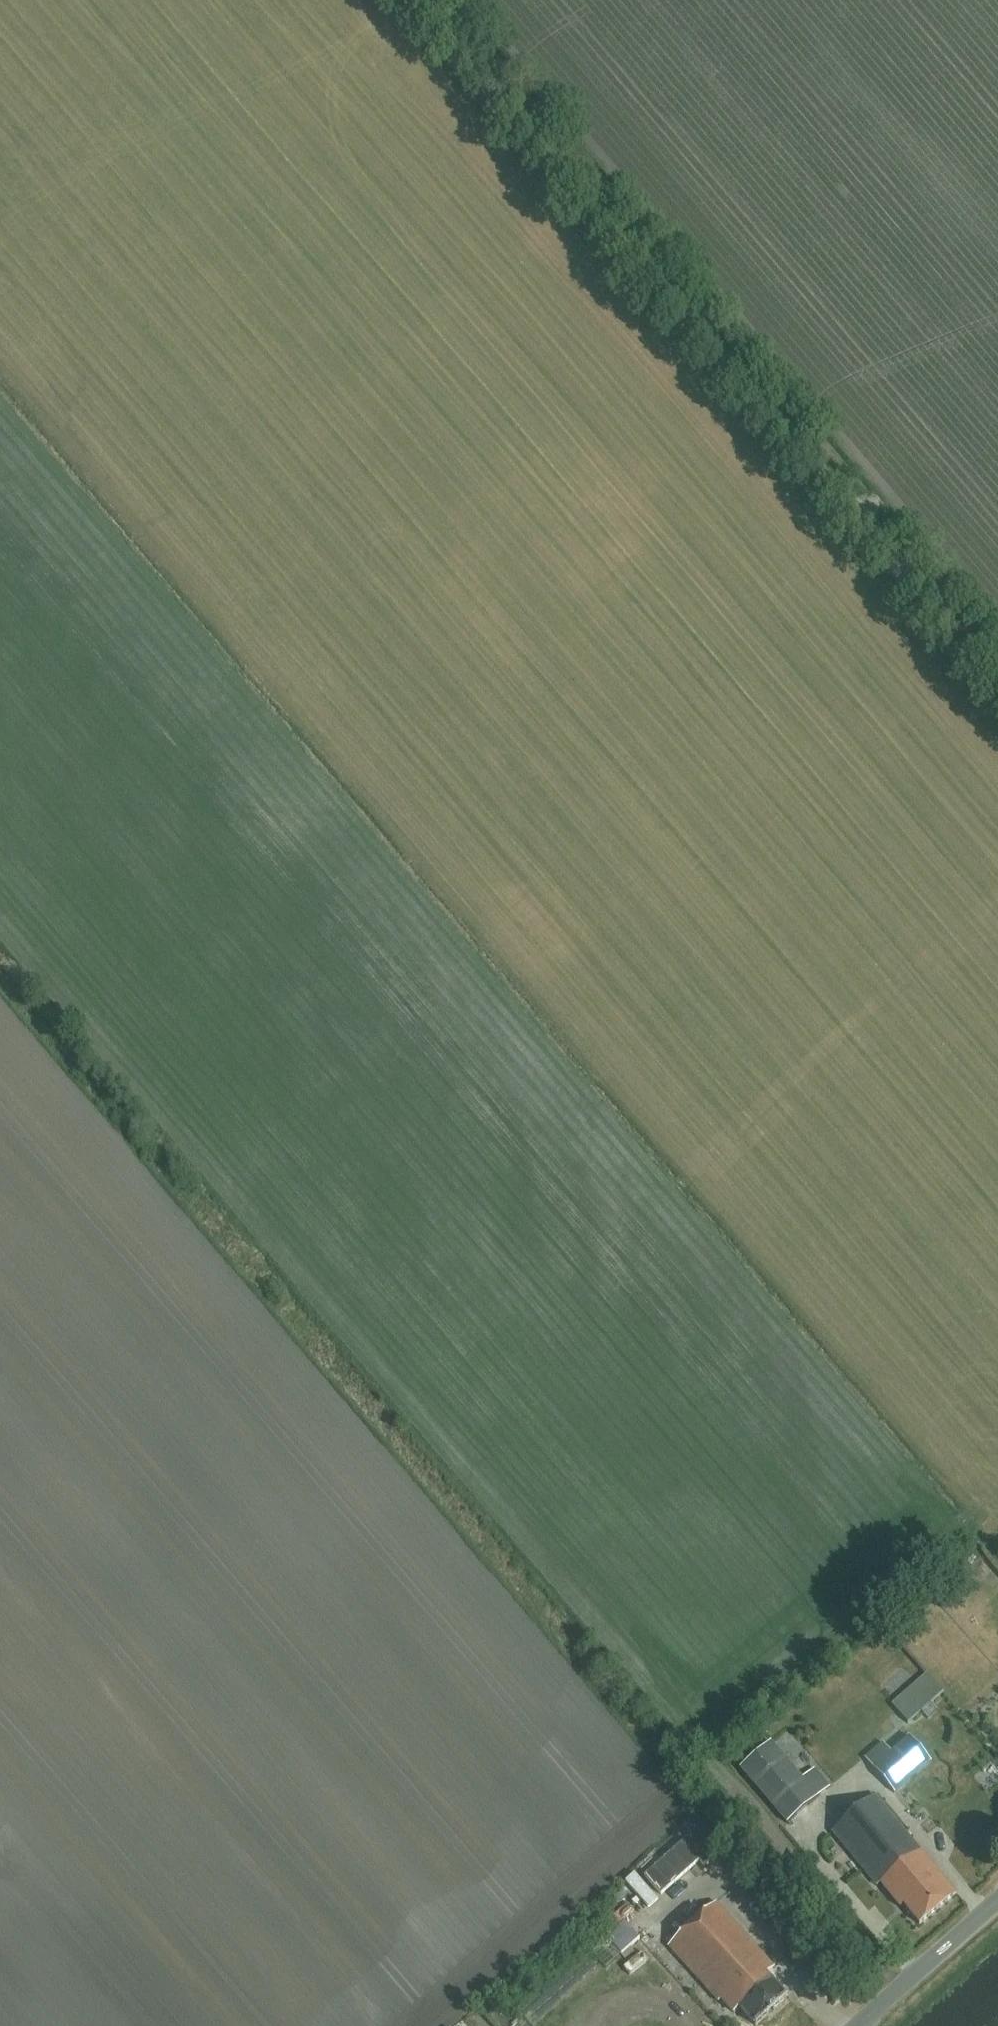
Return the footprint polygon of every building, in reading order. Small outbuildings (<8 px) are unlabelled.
[(926,1672),(924,1674),(890,1704),(906,1723),(943,1691),(926,1672)] [(882,1742),(865,1757),(894,1792),(930,1762),(908,1736),(890,1751),(882,1742)] [(768,1741),(736,1769),(784,1824),(829,1786),(813,1768),(799,1778),(768,1741)] [(956,1892),(920,1848),(875,1794),(829,1832),(874,1886),(879,1882),(898,1907),(903,1903),(919,1922),(956,1892)] [(786,1998),(766,1975),(774,1968),(718,1904),(718,1903),(717,1902),(716,1903),(716,1904),(670,1944),(669,1944),(668,1945),(669,1947),(670,1946),(718,2001),(721,1998),(733,2012),(739,2007),(755,2025),(756,2025),(757,2024),(767,2015),(768,2014),(773,2009),(773,2010),(775,2009),(774,2008),(784,1999),(785,2000),(786,1999),(786,1998)] [(625,1921),(607,1937),(621,1954),(640,1938),(625,1921)]
